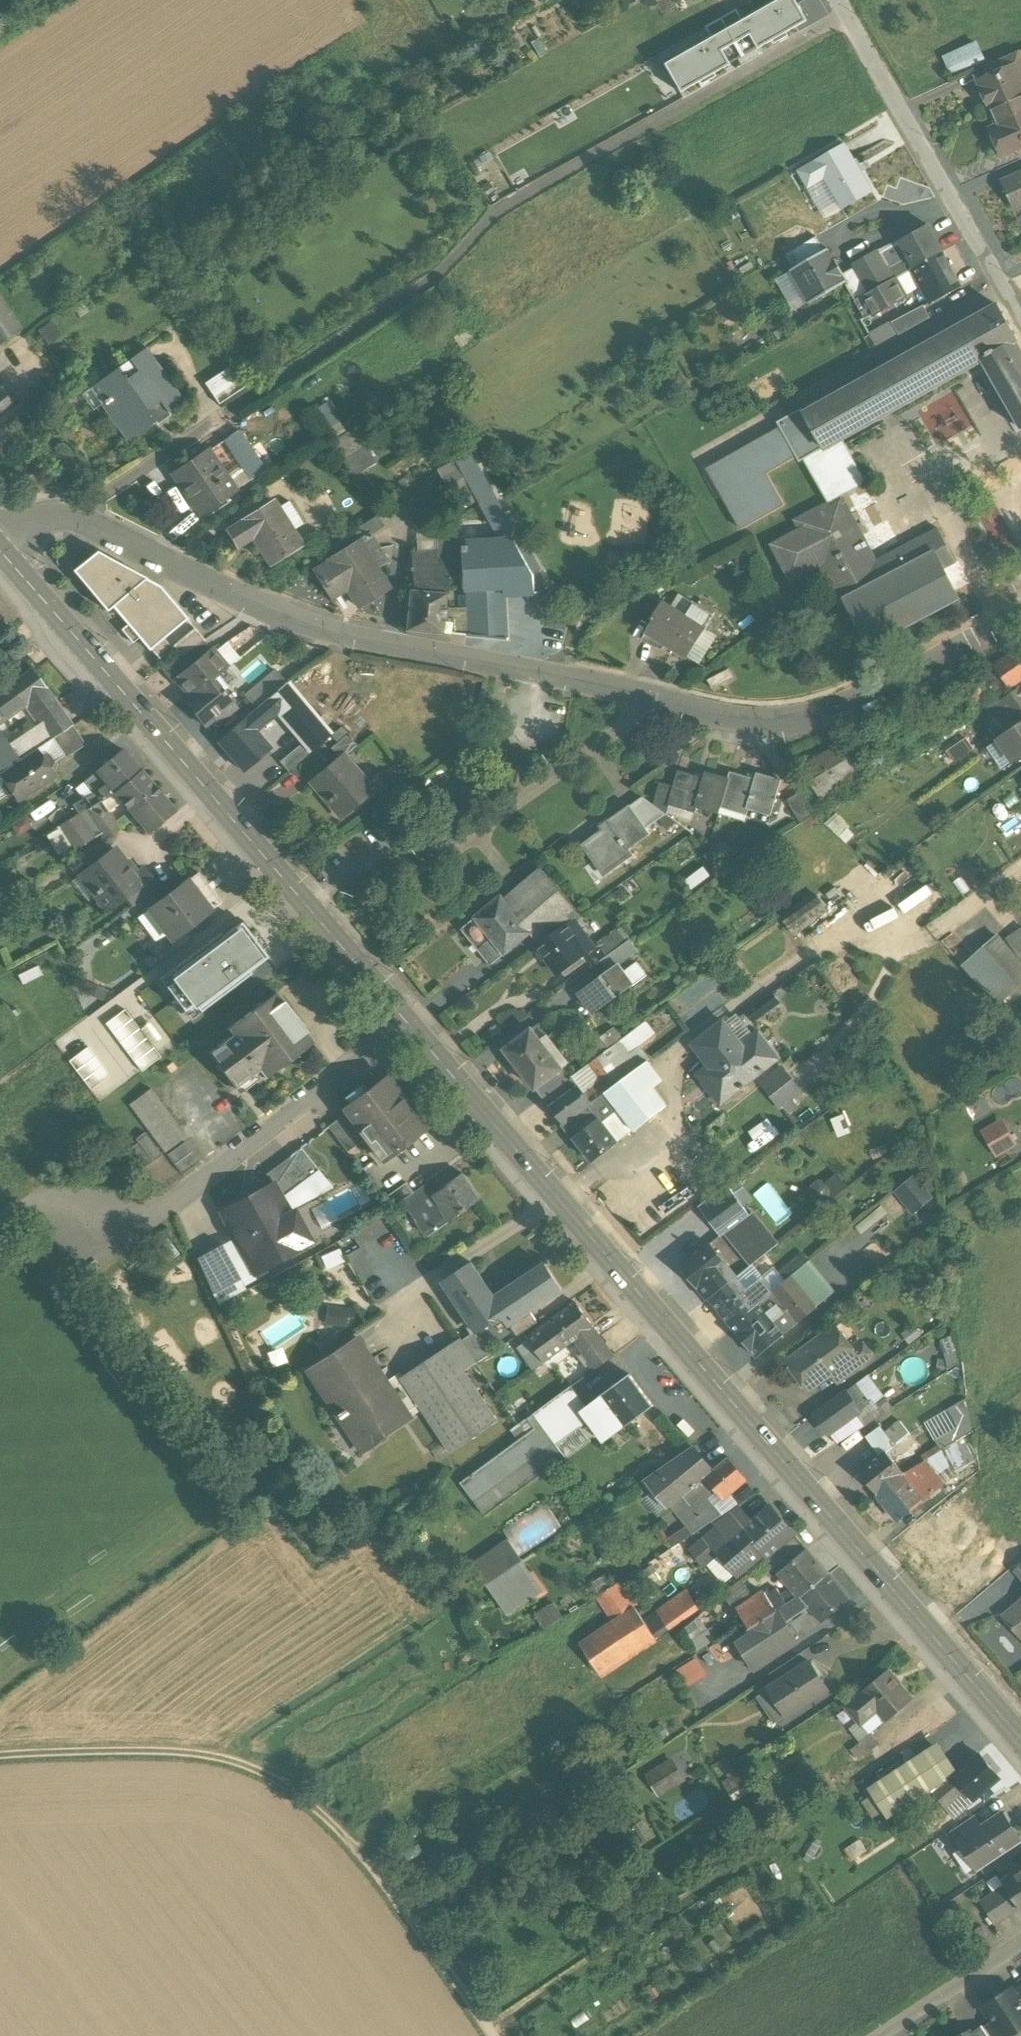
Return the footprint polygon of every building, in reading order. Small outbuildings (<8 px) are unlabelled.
[(741,21),(739,21),(750,39),(755,49),(804,21),(792,0),(777,0),(741,21)] [(750,39),(739,21),(741,21),(735,11),(721,19),(736,46),(750,39)] [(706,28),(712,38),(721,55),(736,46),(721,19),(706,28)] [(727,65),(721,55),(712,38),(663,65),(679,92),(727,65)] [(944,58),(952,76),(986,61),(978,44),(944,58)] [(986,66),(990,77),(992,79),(1020,66),(1020,58),(1018,52),(986,66)] [(992,79),(990,77),(979,82),(995,117),(1020,105),(1020,66),(992,79)] [(995,117),(999,127),(992,130),(1003,155),(1018,148),(1017,145),(1020,143),(1020,105),(995,117)] [(844,145),(815,162),(815,163),(799,172),(808,187),(824,178),(842,209),(871,192),(844,145)] [(1002,180),(1015,208),(1020,206),(1020,172),(1002,180)] [(928,226),(900,242),(914,267),(942,252),(928,226)] [(817,237),(786,254),(794,268),(825,251),(817,237)] [(897,239),(878,250),(894,279),(896,278),(912,269),(914,267),(900,242),(897,240),(897,239)] [(794,268),(790,270),(791,271),(792,271),(810,302),(809,303),(810,304),(845,284),(847,282),(847,281),(846,282),(843,276),(844,275),(844,274),(836,259),(834,260),(828,250),(829,250),(828,249),(825,251),(794,268)] [(878,250),(853,265),(855,268),(855,267),(869,293),(894,279),(878,250)] [(962,287),(943,251),(942,252),(914,267),(912,269),(921,286),(922,286),(931,303),(962,287)] [(869,293),(855,267),(855,268),(844,274),(844,275),(843,276),(846,282),(847,281),(847,282),(845,284),(855,301),(869,293)] [(912,269),(896,278),(905,295),(921,286),(912,269)] [(869,293),(855,301),(866,319),(906,296),(905,295),(896,278),(894,279),(869,293)] [(20,329),(0,300),(0,343),(20,329)] [(803,414),(823,448),(823,449),(841,439),(982,360),(1020,429),(1020,428),(1020,350),(1015,341),(1016,340),(997,305),(803,414)] [(924,306),(893,323),(899,336),(931,318),(924,306)] [(183,402),(146,348),(93,385),(104,400),(101,402),(104,406),(107,404),(131,438),(183,402)] [(227,370),(206,384),(221,405),(252,384),(244,372),(233,380),(227,370)] [(11,390),(9,392),(5,387),(1,390),(11,402),(17,397),(11,390)] [(0,391),(0,411),(11,402),(1,390),(0,391)] [(804,459),(823,448),(803,414),(801,410),(779,423),(782,428),(798,456),(800,461),(804,459)] [(766,474),(798,456),(782,428),(707,470),(741,530),(784,506),(766,474)] [(330,445),(356,486),(367,479),(363,472),(376,464),(365,448),(364,449),(353,431),(330,445)] [(263,471),(237,432),(222,442),(248,481),(263,471)] [(841,439),(823,449),(823,448),(804,459),(828,502),(829,503),(842,496),(866,482),(841,439)] [(233,491),(206,452),(172,475),(198,514),(233,491)] [(516,546),(463,452),(452,458),(460,472),(467,483),(503,547),(516,546)] [(460,472),(447,480),(453,491),(467,483),(460,472)] [(842,496),(829,503),(828,502),(793,521),(798,529),(769,545),(790,583),(818,567),(838,606),(845,602),(870,649),(871,649),(871,647),(959,601),(960,602),(961,601),(944,569),(955,562),(936,528),(876,562),(842,496)] [(271,502),(226,530),(236,547),(251,537),(268,564),(298,545),(271,502)] [(376,517),(353,531),(359,541),(368,535),(369,536),(382,527),(376,517)] [(369,536),(368,535),(359,541),(358,542),(375,568),(386,561),(369,536)] [(357,541),(328,560),(329,561),(315,570),(324,586),(323,586),(331,599),(346,589),(358,607),(388,589),(375,568),(358,542),(357,541)] [(548,569),(532,542),(518,549),(533,576),(548,569)] [(503,547),(465,550),(464,547),(460,547),(460,550),(462,576),(463,589),(466,589),(504,589),(505,596),(535,594),(533,576),(518,549),(516,546),(503,547)] [(460,550),(411,553),(413,593),(442,596),(442,578),(462,576),(460,550)] [(145,580),(97,552),(73,571),(108,611),(114,606),(145,580)] [(145,580),(114,606),(126,622),(120,627),(131,640),(137,635),(150,650),(188,618),(160,587),(145,580)] [(504,589),(466,589),(468,637),(507,641),(505,596),(504,589)] [(413,593),(410,593),(407,631),(441,635),(443,622),(445,622),(445,620),(445,611),(442,610),(442,596),(413,593)] [(683,616),(661,603),(651,619),(654,620),(646,633),(660,641),(687,658),(704,629),(683,616)] [(712,617),(690,604),(683,616),(704,629),(712,617)] [(453,622),(445,620),(445,622),(443,622),(441,635),(454,636),(453,622)] [(195,628),(174,646),(182,656),(204,642),(205,641),(195,628)] [(660,641),(646,633),(643,638),(656,646),(660,641)] [(204,642),(183,656),(192,666),(211,650),(204,642)] [(229,642),(218,647),(227,663),(237,658),(229,642)] [(994,667),(1009,688),(1020,680),(1020,647),(994,667)] [(192,666),(172,683),(174,685),(178,681),(191,697),(217,675),(218,676),(226,669),(211,650),(192,666)] [(182,656),(162,670),(172,683),(192,666),(183,656),(182,656)] [(730,670),(708,680),(713,689),(734,679),(730,670)] [(0,693),(0,720),(30,698),(44,688),(32,671),(0,693)] [(276,671),(244,698),(254,709),(266,700),(286,683),(276,671)] [(191,697),(184,703),(203,726),(213,718),(217,723),(236,707),(217,684),(221,681),(218,676),(217,675),(191,697)] [(286,683),(266,700),(276,711),(288,725),(308,708),(286,683)] [(44,688),(30,698),(37,708),(51,697),(44,688)] [(1020,719),(1020,718),(1020,694),(1017,688),(1005,697),(997,703),(990,708),(1005,729),(1012,724),(1016,721),(1016,722),(1020,719)] [(51,697),(37,708),(42,722),(60,709),(51,697)] [(254,709),(244,718),(250,726),(257,721),(260,725),(276,711),(266,700),(254,709)] [(331,735),(308,708),(288,725),(311,752),(331,735)] [(60,709),(42,722),(53,737),(53,738),(72,725),(60,709)] [(244,718),(217,741),(243,771),(269,749),(250,726),(244,718)] [(43,724),(10,747),(19,760),(53,737),(43,724)] [(1,773),(0,774),(0,799),(6,796),(13,795),(14,794),(19,801),(54,777),(49,770),(51,769),(54,763),(64,756),(65,758),(85,745),(72,725),(53,738),(1,773)] [(999,740),(1014,761),(1020,756),(1020,725),(999,740)] [(0,733),(0,772),(19,760),(10,747),(0,733)] [(347,734),(330,748),(340,759),(343,756),(345,758),(359,747),(347,734)] [(963,734),(937,752),(947,766),(973,748),(963,734)] [(296,743),(277,759),(287,772),(307,756),(296,743)] [(845,743),(802,768),(819,795),(861,770),(845,743)] [(122,749),(96,771),(114,793),(140,770),(122,749)] [(340,759),(311,783),(328,803),(335,798),(346,811),(372,789),(345,758),(343,756),(340,759)] [(173,812),(140,770),(114,793),(121,802),(147,834),(173,812)] [(704,777),(679,770),(674,786),(668,805),(670,805),(696,813),(698,807),(719,814),(721,808),(720,807),(729,779),(728,779),(705,772),(704,777)] [(756,778),(730,771),(728,779),(729,779),(720,807),(721,808),(747,815),(749,809),(771,816),(782,780),(757,773),(756,778)] [(674,786),(660,782),(653,805),(667,815),(670,805),(668,805),(674,786)] [(114,793),(86,810),(92,819),(105,811),(106,812),(121,802),(114,793)] [(815,816),(803,793),(788,801),(801,824),(815,816)] [(653,805),(642,797),(630,805),(647,829),(667,815),(653,805)] [(612,827),(604,832),(602,829),(581,845),(593,862),(598,858),(609,874),(633,857),(629,851),(651,835),(647,829),(630,805),(608,821),(612,827)] [(92,819),(86,810),(77,815),(92,838),(95,843),(104,838),(92,819)] [(105,811),(92,819),(104,838),(108,844),(121,835),(106,812),(105,811)] [(74,850),(92,838),(77,815),(59,826),(74,850)] [(114,849),(97,862),(100,867),(87,877),(97,890),(94,892),(94,893),(90,896),(92,898),(96,895),(108,911),(126,897),(123,892),(138,881),(137,879),(114,849)] [(541,869),(504,900),(532,933),(530,934),(538,944),(574,919),(579,915),(541,869)] [(147,871),(137,879),(138,881),(123,892),(126,897),(134,906),(159,887),(147,871)] [(220,905),(198,875),(148,912),(165,936),(170,942),(184,931),(220,905)] [(790,913),(803,929),(829,907),(816,891),(790,913)] [(501,896),(462,929),(492,966),(530,934),(532,933),(504,900),(501,896)] [(538,944),(537,945),(559,975),(589,953),(574,932),(580,927),(574,919),(538,944)] [(167,988),(186,1012),(194,1006),(201,1015),(252,976),(249,972),(268,957),(241,923),(224,936),(222,933),(170,973),(176,981),(167,988)] [(608,956),(631,939),(623,927),(599,945),(608,956)] [(1002,942),(1020,963),(1020,928),(1002,942)] [(165,936),(147,949),(159,965),(191,941),(184,931),(170,942),(165,936)] [(998,937),(964,967),(998,1005),(1020,984),(1020,963),(1002,942),(998,937)] [(631,939),(608,956),(601,961),(608,971),(617,965),(619,966),(639,951),(631,939)] [(617,965),(608,971),(580,992),(595,1013),(633,985),(646,976),(637,963),(624,973),(619,966),(617,965)] [(83,992),(102,1001),(107,992),(88,982),(83,992)] [(270,997),(226,1030),(232,1036),(207,1054),(234,1090),(258,1072),(264,1080),(307,1047),(295,1031),(300,1027),(287,1009),(282,1013),(270,997)] [(105,1023),(112,1033),(131,1019),(123,1009),(105,1023)] [(112,1033),(119,1043),(138,1029),(131,1019),(112,1033)] [(579,1086),(593,1103),(638,1069),(648,1062),(637,1048),(655,1035),(646,1022),(623,1039),(606,1052),(576,1074),(544,1099),(551,1107),(579,1086)] [(761,1033),(744,1047),(724,1022),(694,1046),(712,1069),(701,1078),(722,1104),(742,1088),(744,1090),(747,1088),(745,1085),(781,1057),(761,1033)] [(539,1025),(506,1050),(536,1089),(544,1099),(576,1074),(569,1064),(539,1025)] [(598,1041),(606,1052),(623,1039),(615,1028),(598,1041)] [(119,1043),(127,1053),(146,1039),(138,1029),(119,1043)] [(127,1053),(134,1063),(153,1049),(146,1039),(127,1053)] [(68,1061),(75,1071),(94,1056),(87,1047),(68,1061)] [(134,1063),(142,1073),(161,1058),(153,1049),(134,1063)] [(75,1071),(82,1080),(101,1066),(94,1056),(75,1071)] [(82,1080),(90,1090),(109,1076),(101,1066),(82,1080)] [(600,1119),(603,1122),(618,1110),(634,1130),(666,1106),(638,1069),(593,1103),(564,1125),(562,1127),(572,1140),(575,1138),(600,1119)] [(782,1070),(763,1085),(781,1107),(799,1091),(782,1070)] [(349,1106),(345,1109),(347,1112),(366,1138),(383,1160),(425,1129),(386,1078),(366,1093),(349,1106)] [(360,1086),(344,1098),(349,1106),(366,1093),(360,1086)] [(579,1086),(551,1107),(564,1125),(593,1103),(579,1086)] [(185,1138),(149,1090),(127,1105),(149,1134),(164,1154),(185,1138)] [(618,1110),(603,1122),(619,1142),(634,1130),(618,1110)] [(347,1112),(328,1127),(347,1152),(366,1138),(347,1112)] [(600,1119),(575,1138),(593,1162),(619,1142),(603,1122),(600,1119)] [(1002,1120),(982,1133),(999,1160),(1019,1147),(1002,1120)] [(152,1162),(164,1154),(149,1134),(136,1142),(152,1162)] [(152,1162),(136,1142),(126,1150),(141,1170),(152,1162)] [(187,1144),(169,1157),(176,1167),(193,1154),(187,1144)] [(867,1152),(871,1163),(890,1157),(887,1146),(867,1152)] [(301,1149),(290,1157),(305,1181),(319,1171),(301,1149)] [(193,1154),(176,1167),(183,1176),(201,1164),(193,1154)] [(290,1157),(266,1176),(273,1188),(280,1200),(305,1181),(290,1157)] [(480,1200),(462,1174),(432,1194),(443,1209),(451,1221),(480,1200)] [(914,1179),(897,1194),(916,1216),(933,1201),(914,1179)] [(406,1183),(383,1199),(390,1209),(413,1193),(406,1183)] [(410,1195),(408,1209),(428,1237),(451,1221),(443,1209),(432,1194),(425,1185),(410,1195)] [(280,1200),(273,1188),(243,1204),(242,1203),(223,1213),(238,1242),(247,1236),(263,1267),(304,1245),(280,1200)] [(721,1238),(728,1233),(752,1265),(754,1263),(773,1249),(728,1189),(700,1210),(721,1238)] [(178,1254),(164,1235),(152,1245),(166,1264),(178,1254)] [(710,1245),(684,1266),(710,1299),(736,1278),(710,1245)] [(239,1279),(221,1246),(197,1259),(213,1294),(239,1279)] [(811,1263),(732,1326),(756,1356),(835,1292),(811,1263)] [(546,1269),(532,1278),(529,1274),(493,1298),(489,1292),(489,1291),(471,1264),(442,1283),(475,1333),(476,1334),(503,1316),(509,1325),(529,1312),(561,1291),(546,1269)] [(736,1278),(710,1299),(732,1326),(771,1295),(761,1281),(747,1292),(736,1278)] [(595,1327),(578,1304),(550,1325),(566,1347),(575,1341),(595,1327)] [(529,1312),(509,1325),(517,1337),(537,1324),(529,1312)] [(550,1325),(529,1340),(530,1342),(544,1361),(544,1362),(566,1347),(550,1325)] [(595,1327),(575,1341),(585,1353),(603,1340),(595,1327)] [(830,1332),(788,1362),(800,1378),(803,1376),(812,1387),(831,1374),(850,1359),(849,1357),(830,1332)] [(475,1333),(461,1342),(476,1364),(490,1355),(476,1334),(475,1333)] [(386,1381),(356,1338),(306,1371),(360,1452),(411,1418),(386,1382),(386,1381)] [(603,1340),(585,1353),(597,1369),(615,1356),(603,1340)] [(476,1364),(461,1342),(448,1351),(462,1373),(476,1364)] [(544,1361),(530,1342),(520,1348),(535,1368),(544,1361)] [(850,1359),(831,1374),(838,1383),(872,1358),(864,1346),(849,1357),(850,1359)] [(462,1373),(448,1351),(404,1380),(403,1381),(422,1411),(451,1454),(496,1424),(462,1373)] [(422,1411),(403,1381),(404,1380),(399,1373),(386,1382),(411,1418),(422,1411)] [(629,1375),(600,1397),(600,1398),(586,1408),(594,1418),(609,1439),(653,1407),(629,1375)] [(571,1387),(534,1414),(556,1445),(594,1418),(586,1408),(571,1387)] [(858,1388),(817,1414),(829,1434),(870,1407),(869,1406),(858,1388)] [(870,1407),(829,1434),(836,1445),(892,1409),(887,1400),(877,1407),(874,1403),(869,1406),(870,1407)] [(954,1422),(932,1434),(938,1446),(925,1453),(939,1480),(953,1473),(977,1459),(968,1400),(947,1411),(954,1422)] [(535,1430),(461,1484),(486,1517),(566,1458),(556,1445),(534,1414),(527,1419),(535,1430)] [(880,1456),(859,1473),(877,1495),(903,1474),(921,1460),(912,1449),(930,1435),(918,1419),(906,1429),(901,1422),(886,1434),(880,1427),(865,1438),(880,1456)] [(692,1447),(660,1469),(670,1482),(700,1458),(692,1447)] [(700,1458),(670,1482),(682,1497),(683,1496),(695,1486),(704,1479),(712,1472),(700,1458)] [(712,1472),(704,1479),(712,1489),(716,1493),(722,1501),(730,1496),(747,1481),(729,1459),(712,1472)] [(941,1485),(921,1460),(903,1474),(877,1495),(897,1520),(923,1499),(941,1485)] [(670,1482),(660,1469),(657,1471),(661,1476),(651,1484),(670,1508),(671,1506),(682,1497),(670,1482)] [(704,1479),(695,1486),(704,1496),(712,1489),(704,1479)] [(695,1486),(683,1496),(691,1506),(704,1496),(695,1486)] [(712,1489),(704,1496),(707,1500),(716,1493),(712,1489)] [(722,1501),(716,1493),(707,1500),(714,1508),(720,1516),(738,1505),(730,1496),(722,1501)] [(691,1506),(683,1496),(682,1497),(671,1506),(688,1527),(698,1518),(699,1519),(701,1518),(691,1506)] [(704,1496),(691,1506),(701,1518),(714,1508),(707,1500),(704,1496)] [(720,1516),(715,1520),(725,1531),(745,1514),(738,1505),(720,1516)] [(752,1522),(745,1514),(725,1531),(733,1540),(729,1544),(726,1546),(746,1570),(764,1554),(768,1558),(794,1536),(769,1507),(752,1522)] [(714,1508),(701,1518),(699,1519),(698,1518),(688,1527),(693,1534),(715,1520),(720,1516),(714,1508)] [(718,1530),(695,1550),(706,1563),(726,1546),(729,1544),(718,1530)] [(794,1536),(768,1558),(777,1569),(804,1546),(795,1535),(794,1536)] [(507,1541),(471,1566),(504,1616),(541,1591),(507,1541)] [(804,1546),(777,1569),(794,1589),(800,1596),(801,1597),(827,1575),(804,1546)] [(827,1575),(801,1597),(809,1607),(822,1622),(848,1600),(827,1575)] [(753,1602),(739,1583),(725,1594),(738,1612),(753,1602)] [(636,1609),(581,1646),(601,1677),(709,1604),(696,1585),(643,1620),(636,1609)] [(794,1589),(781,1596),(787,1604),(800,1596),(794,1589)] [(781,1596),(777,1591),(767,1597),(767,1598),(776,1611),(787,1604),(781,1596)] [(776,1611),(767,1598),(767,1597),(765,1594),(753,1602),(738,1612),(749,1628),(776,1611)] [(776,1611),(749,1628),(753,1636),(739,1644),(754,1669),(796,1641),(784,1624),(809,1607),(801,1597),(800,1596),(787,1604),(776,1611)] [(1005,1616),(1020,1634),(1020,1633),(1020,1603),(1005,1616)] [(701,1648),(715,1637),(705,1623),(690,1634),(701,1648)] [(688,1684),(708,1674),(700,1656),(679,1666),(688,1684)] [(797,1656),(771,1673),(778,1684),(805,1666),(797,1656)] [(778,1684),(769,1690),(779,1705),(787,1700),(794,1711),(826,1689),(819,1678),(811,1677),(805,1668),(810,1665),(809,1664),(805,1666),(778,1684)] [(888,1672),(862,1693),(863,1694),(877,1711),(885,1721),(886,1723),(912,1702),(888,1672)] [(863,1694),(846,1708),(857,1721),(866,1713),(870,1717),(877,1711),(863,1694)] [(870,1717),(866,1713),(857,1721),(868,1734),(869,1734),(885,1721),(877,1711),(870,1717)] [(868,1735),(850,1750),(858,1760),(877,1744),(869,1734),(868,1734),(868,1735)] [(935,1747),(873,1788),(890,1814),(953,1774),(935,1747)] [(978,1756),(953,1776),(954,1778),(965,1790),(974,1801),(999,1781),(978,1756)] [(965,1790),(954,1778),(943,1787),(954,1800),(965,1790)] [(954,1800),(943,1787),(933,1795),(944,1808),(954,1800)] [(954,1800),(944,1808),(953,1820),(974,1801),(965,1790),(954,1800)] [(980,1828),(958,1842),(976,1870),(1019,1842),(1001,1814),(980,1828)] [(973,1817),(951,1832),(958,1842),(980,1828),(973,1817)] [(1002,1881),(1005,1886),(1019,1907),(1020,1910),(1020,1868),(1002,1881)] [(1005,1886),(981,1903),(994,1923),(1019,1907),(1005,1886)] [(1013,1993),(1011,1990),(985,2007),(994,2020),(995,2022),(1000,2019),(1009,2033),(1009,2034),(1009,2035),(1011,2034),(1020,2028),(1020,1988),(1013,1993)] [(1000,2019),(995,2022),(994,2020),(983,2027),(989,2035),(1012,2035),(1011,2034),(1009,2035),(1009,2034),(1009,2033),(1000,2019)] [(983,2027),(972,2035),(973,2035),(989,2035),(983,2027)]
